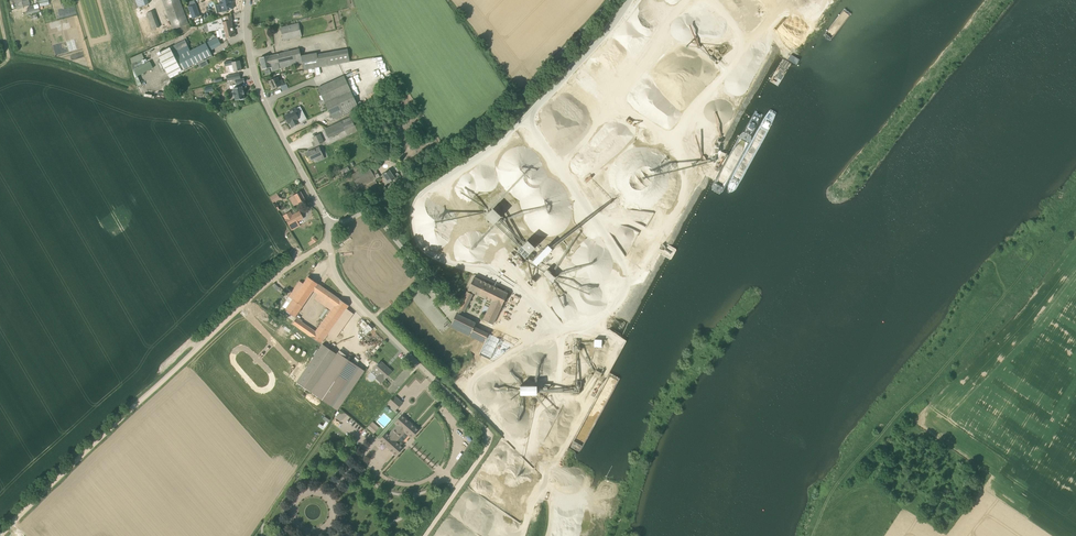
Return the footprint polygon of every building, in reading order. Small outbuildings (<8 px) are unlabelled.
[(30,5),(29,0),(15,0),(18,9),(30,5)] [(188,24),(180,0),(163,0),(173,29),(188,24)] [(226,11),(230,10),(230,9),(234,8),(232,0),(219,0),(220,4),(222,3),(224,10),(225,10),(226,11)] [(188,5),(187,5),(192,19),(200,16),(195,2),(188,5)] [(153,29),(160,27),(153,10),(147,13),(153,29)] [(204,32),(209,31),(224,28),(226,38),(235,36),(234,31),(233,31),(231,20),(232,20),(231,15),(224,17),(207,23),(203,25),(204,32)] [(302,36),(299,23),(280,28),(283,40),(302,36)] [(190,51),(185,40),(158,54),(170,76),(212,55),(210,50),(221,45),(217,37),(190,51)] [(302,56),(300,49),(299,49),(269,56),(260,58),(262,69),(271,67),(272,70),(303,63),(304,69),(319,66),(317,54),(317,53),(302,56)] [(233,64),(234,71),(242,69),(240,60),(232,62),(232,60),(227,61),(228,65),(233,64)] [(131,64),(135,77),(141,75),(136,62),(131,64)] [(344,76),(331,81),(318,88),(331,115),(333,119),(346,113),(359,107),(344,76)] [(279,81),(277,77),(269,81),(273,89),(284,84),(282,80),(279,81)] [(235,80),(236,84),(237,84),(237,87),(241,86),(240,83),(245,82),(244,78),(235,80)] [(388,95),(392,92),(399,88),(396,84),(387,90),(385,91),(388,95)] [(242,86),(237,87),(232,88),(235,100),(240,99),(240,100),(244,99),(244,98),(245,98),(244,94),(244,90),(243,91),(242,86)] [(299,114),(298,113),(296,108),(288,112),(289,113),(285,115),(289,124),(290,123),(292,127),(300,123),(298,119),(299,118),(297,115),(299,114)] [(324,129),(328,138),(345,130),(341,121),(324,129)] [(317,145),(324,142),(320,134),(313,137),(317,145)] [(433,147),(437,145),(439,144),(436,138),(430,141),(433,147)] [(323,155),(319,147),(307,152),(311,161),(323,155)] [(368,165),(351,175),(359,189),(361,192),(377,183),(375,180),(380,177),(375,168),(371,170),(368,165)] [(390,170),(383,175),(388,183),(395,178),(399,175),(398,172),(393,175),(390,170)] [(301,191),(294,195),(289,198),(294,206),(299,203),(305,200),(301,191)] [(272,202),(280,198),(278,193),(270,196),(272,202)] [(485,217),(493,224),(501,216),(493,209),(485,217)] [(298,222),(294,214),(293,214),(291,211),(283,215),(290,227),(298,222)] [(519,248),(527,256),(535,248),(527,240),(519,248)] [(548,245),(532,261),(536,265),(552,249),(548,245)] [(543,273),(552,281),(555,277),(547,270),(543,273)] [(289,296),(293,299),(285,310),(295,317),(318,283),(308,276),(303,283),(300,281),(289,296)] [(508,293),(474,277),(468,290),(492,301),(483,319),(493,324),(508,293)] [(293,324),(322,344),(324,340),(349,305),(323,286),(318,294),(334,305),(316,331),(297,318),(293,324)] [(467,291),(459,309),(464,311),(473,294),(467,291)] [(457,313),(452,323),(453,324),(486,339),(489,333),(474,326),(476,322),(457,313)] [(365,320),(359,326),(367,335),(373,329),(365,320)] [(490,359),(500,338),(489,333),(479,354),(490,359)] [(296,382),(311,392),(337,354),(322,344),(296,382)] [(311,392),(338,411),(364,372),(337,354),(311,392)] [(384,379),(385,379),(392,371),(388,367),(388,368),(380,362),(374,369),(379,374),(376,378),(381,382),(384,379)] [(537,386),(520,386),(520,394),(537,394),(537,386)] [(394,395),(387,403),(395,411),(402,403),(394,395)] [(347,416),(342,412),(336,419),(341,423),(344,419),(347,416)] [(401,416),(395,423),(397,426),(389,435),(386,433),(380,440),(386,446),(397,455),(403,448),(394,440),(403,430),(405,432),(406,431),(413,437),(419,430),(402,415),(401,416)] [(374,434),(377,430),(370,424),(367,428),(374,434)]
